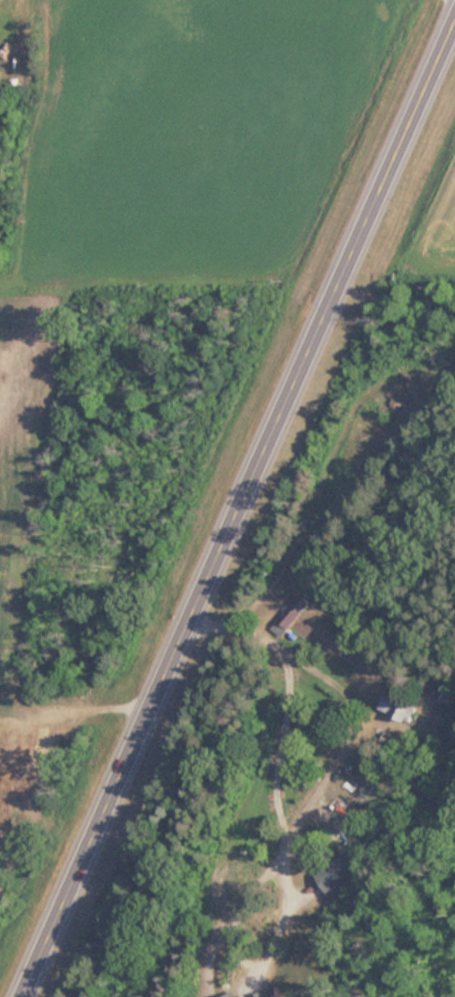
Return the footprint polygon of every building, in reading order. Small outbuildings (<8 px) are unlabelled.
[(282,637),(310,602),(300,594),(271,629),(282,637)] [(349,647),(357,637),(344,627),(337,637),(349,647)] [(410,723),(417,708),(387,692),(380,707),(410,723)] [(315,873),(328,895),(364,875),(351,852),(315,873)] [(274,983),(255,996),(285,996),(274,983)]
